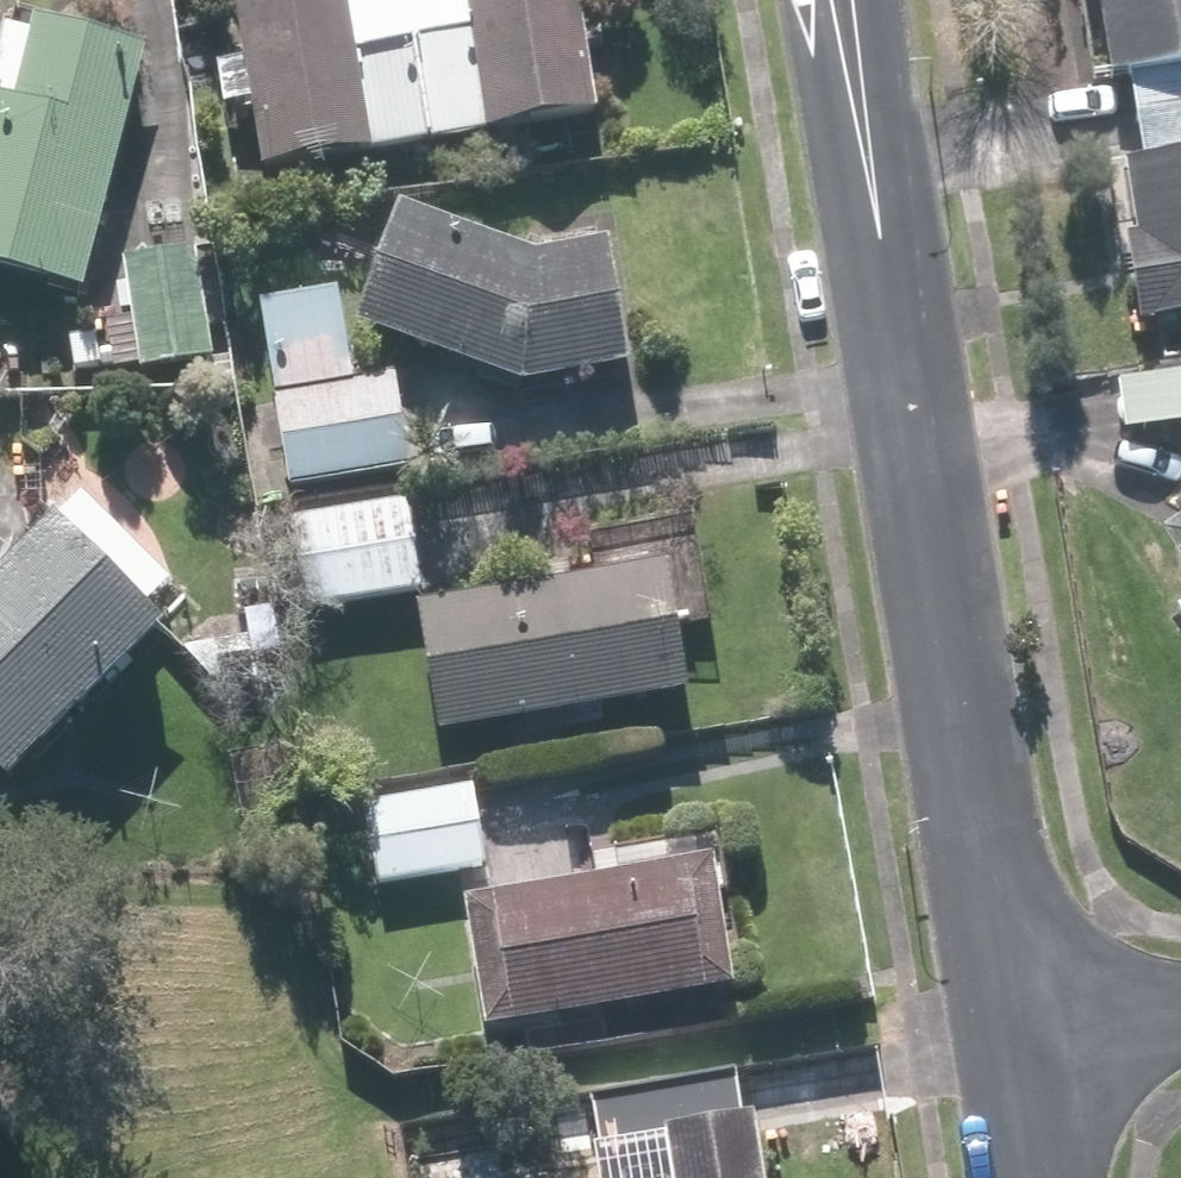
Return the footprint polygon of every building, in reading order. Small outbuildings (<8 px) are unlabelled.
[(263,172),(600,120),(581,0),(236,0),(263,172)] [(1095,84),(1134,79),(1144,158),(1122,161),(1143,321),(1180,316),(1180,0),(1084,0),(1095,84)] [(0,37),(0,274),(81,296),(149,48),(8,10),(0,37)] [(612,243),(535,257),(406,205),(358,323),(526,391),(634,373),(612,243)] [(124,256),(132,315),(71,324),(79,381),(215,361),(198,245),(124,256)] [(412,473),(397,375),(352,382),(339,295),(261,306),(289,491),(412,473)] [(1126,434),(1180,425),(1180,373),(1118,382),(1126,434)] [(148,607),(171,586),(84,496),(0,577),(0,782),(4,786),(168,628),(148,607)] [(412,504),(292,516),(301,609),(421,597),(412,504)] [(1180,565),(1180,526),(1163,539),(1180,565)] [(604,544),(609,577),(418,606),(438,734),(688,696),(673,598),(707,593),(697,530),(604,544)] [(378,887),(486,867),(472,788),(364,807),(378,887)] [(484,1032),(736,991),(714,860),(462,901),(484,1032)] [(754,1119),(743,1120),(737,1081),(592,1105),(600,1155),(667,1144),(673,1177),(764,1177),(754,1119)]
